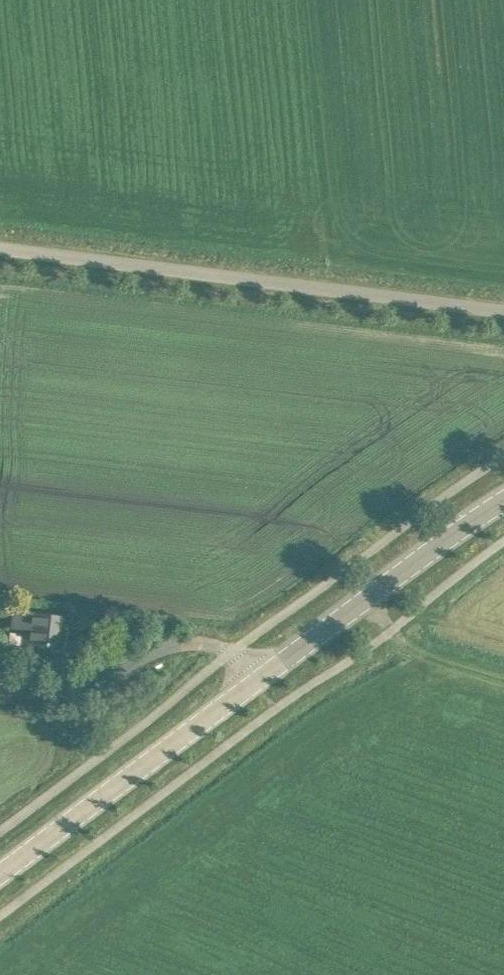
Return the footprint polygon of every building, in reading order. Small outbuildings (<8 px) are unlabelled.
[(24,629),(23,642),(52,645),(51,650),(66,652),(68,629),(63,628),(64,616),(14,611),(12,628),(24,629)]
